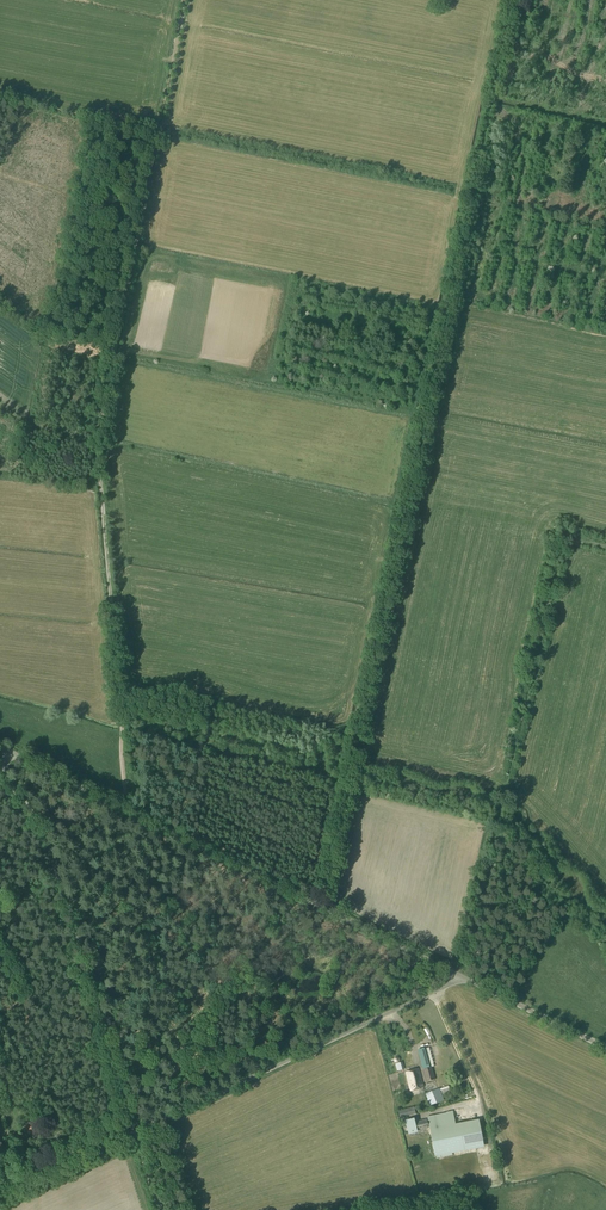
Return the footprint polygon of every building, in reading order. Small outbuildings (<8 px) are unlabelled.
[(418,1051),(423,1070),(426,1084),(436,1082),(432,1067),(431,1067),(426,1049),(418,1051)] [(395,1065),(397,1072),(403,1070),(401,1063),(395,1065)] [(406,1073),(410,1091),(423,1088),(419,1069),(406,1073)] [(426,1094),(430,1105),(444,1100),(442,1095),(450,1092),(448,1087),(426,1094)] [(401,1111),(403,1116),(415,1113),(414,1108),(401,1111)] [(428,1116),(435,1154),(482,1144),(478,1120),(454,1124),(451,1112),(428,1116)] [(416,1131),(414,1123),(414,1120),(405,1122),(407,1133),(416,1131)] [(414,1123),(416,1131),(429,1128),(427,1120),(414,1123)] [(29,1125),(23,1127),(25,1134),(33,1132),(31,1127),(35,1126),(33,1121),(28,1122),(29,1125)]
